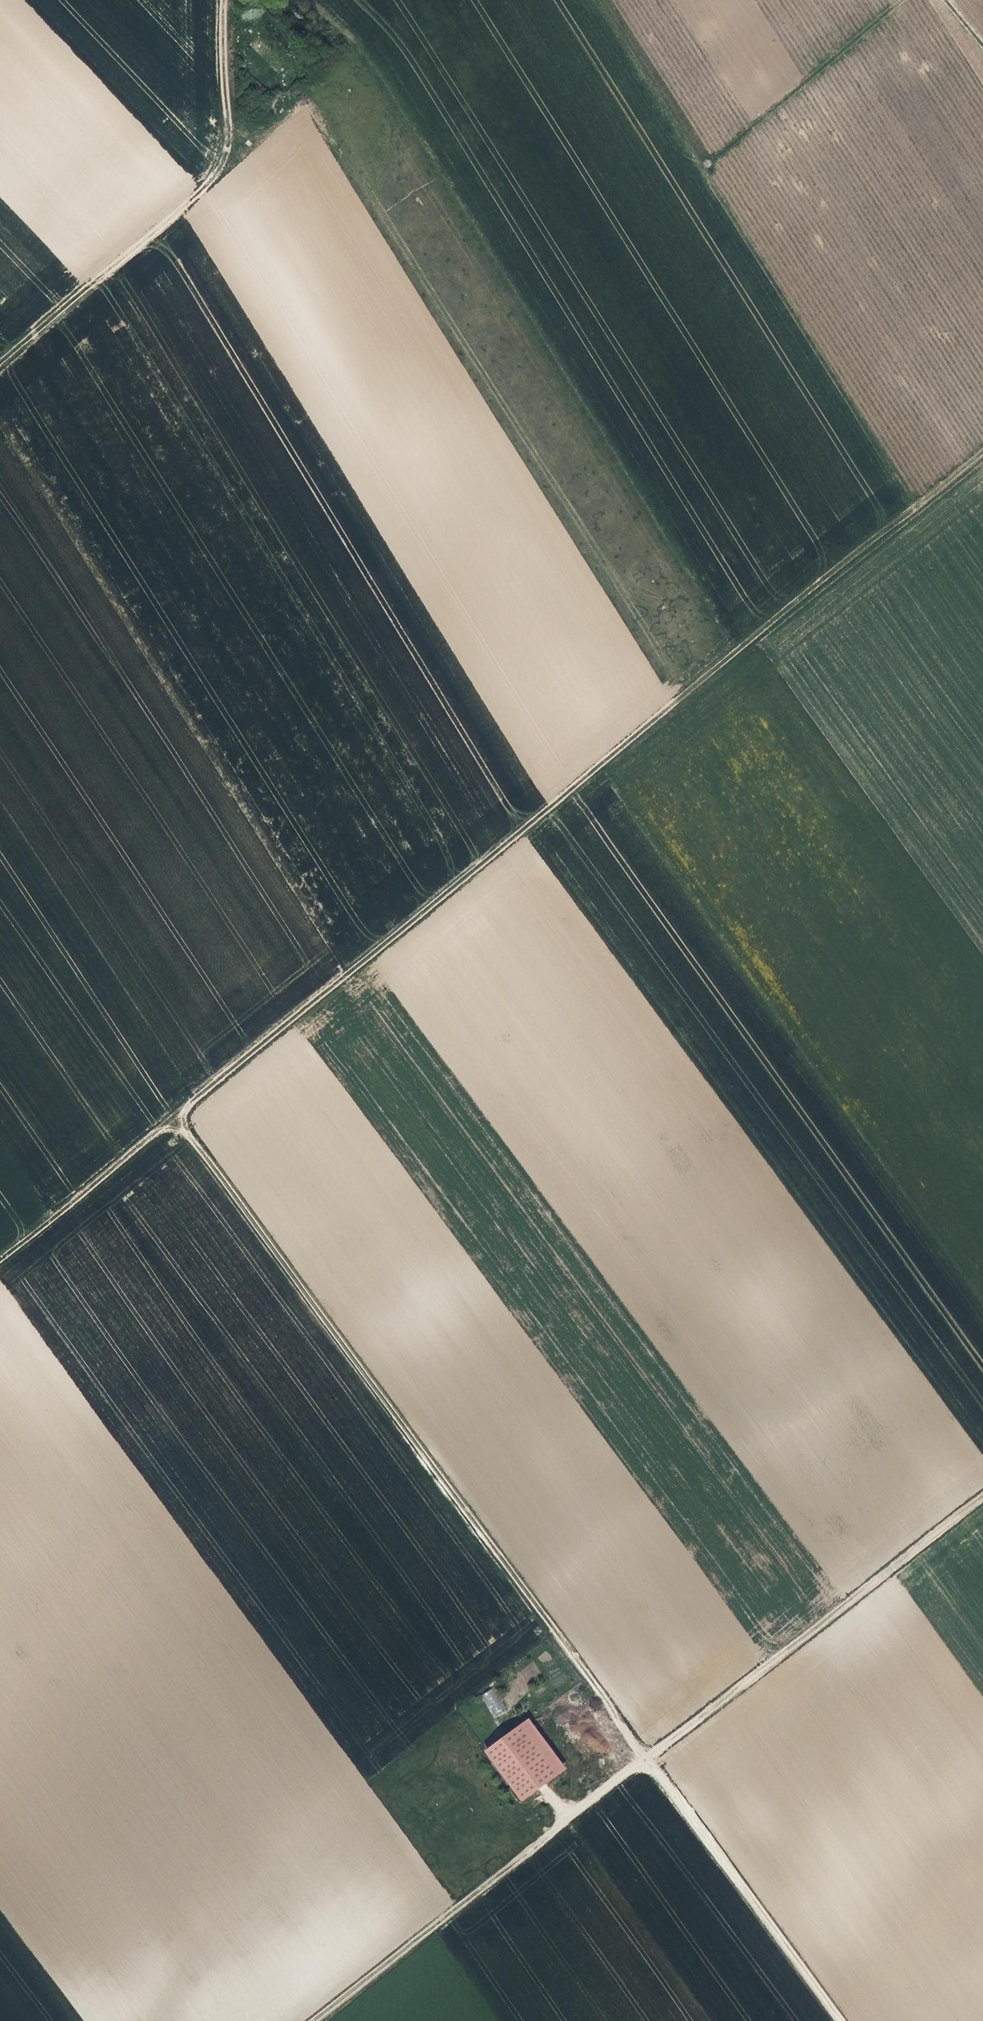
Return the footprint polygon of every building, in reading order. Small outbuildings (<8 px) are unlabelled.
[(492,1688),(480,1696),(495,1718),(507,1710),(492,1688)] [(483,1749),(519,1802),(566,1770),(530,1718),(483,1749)]
